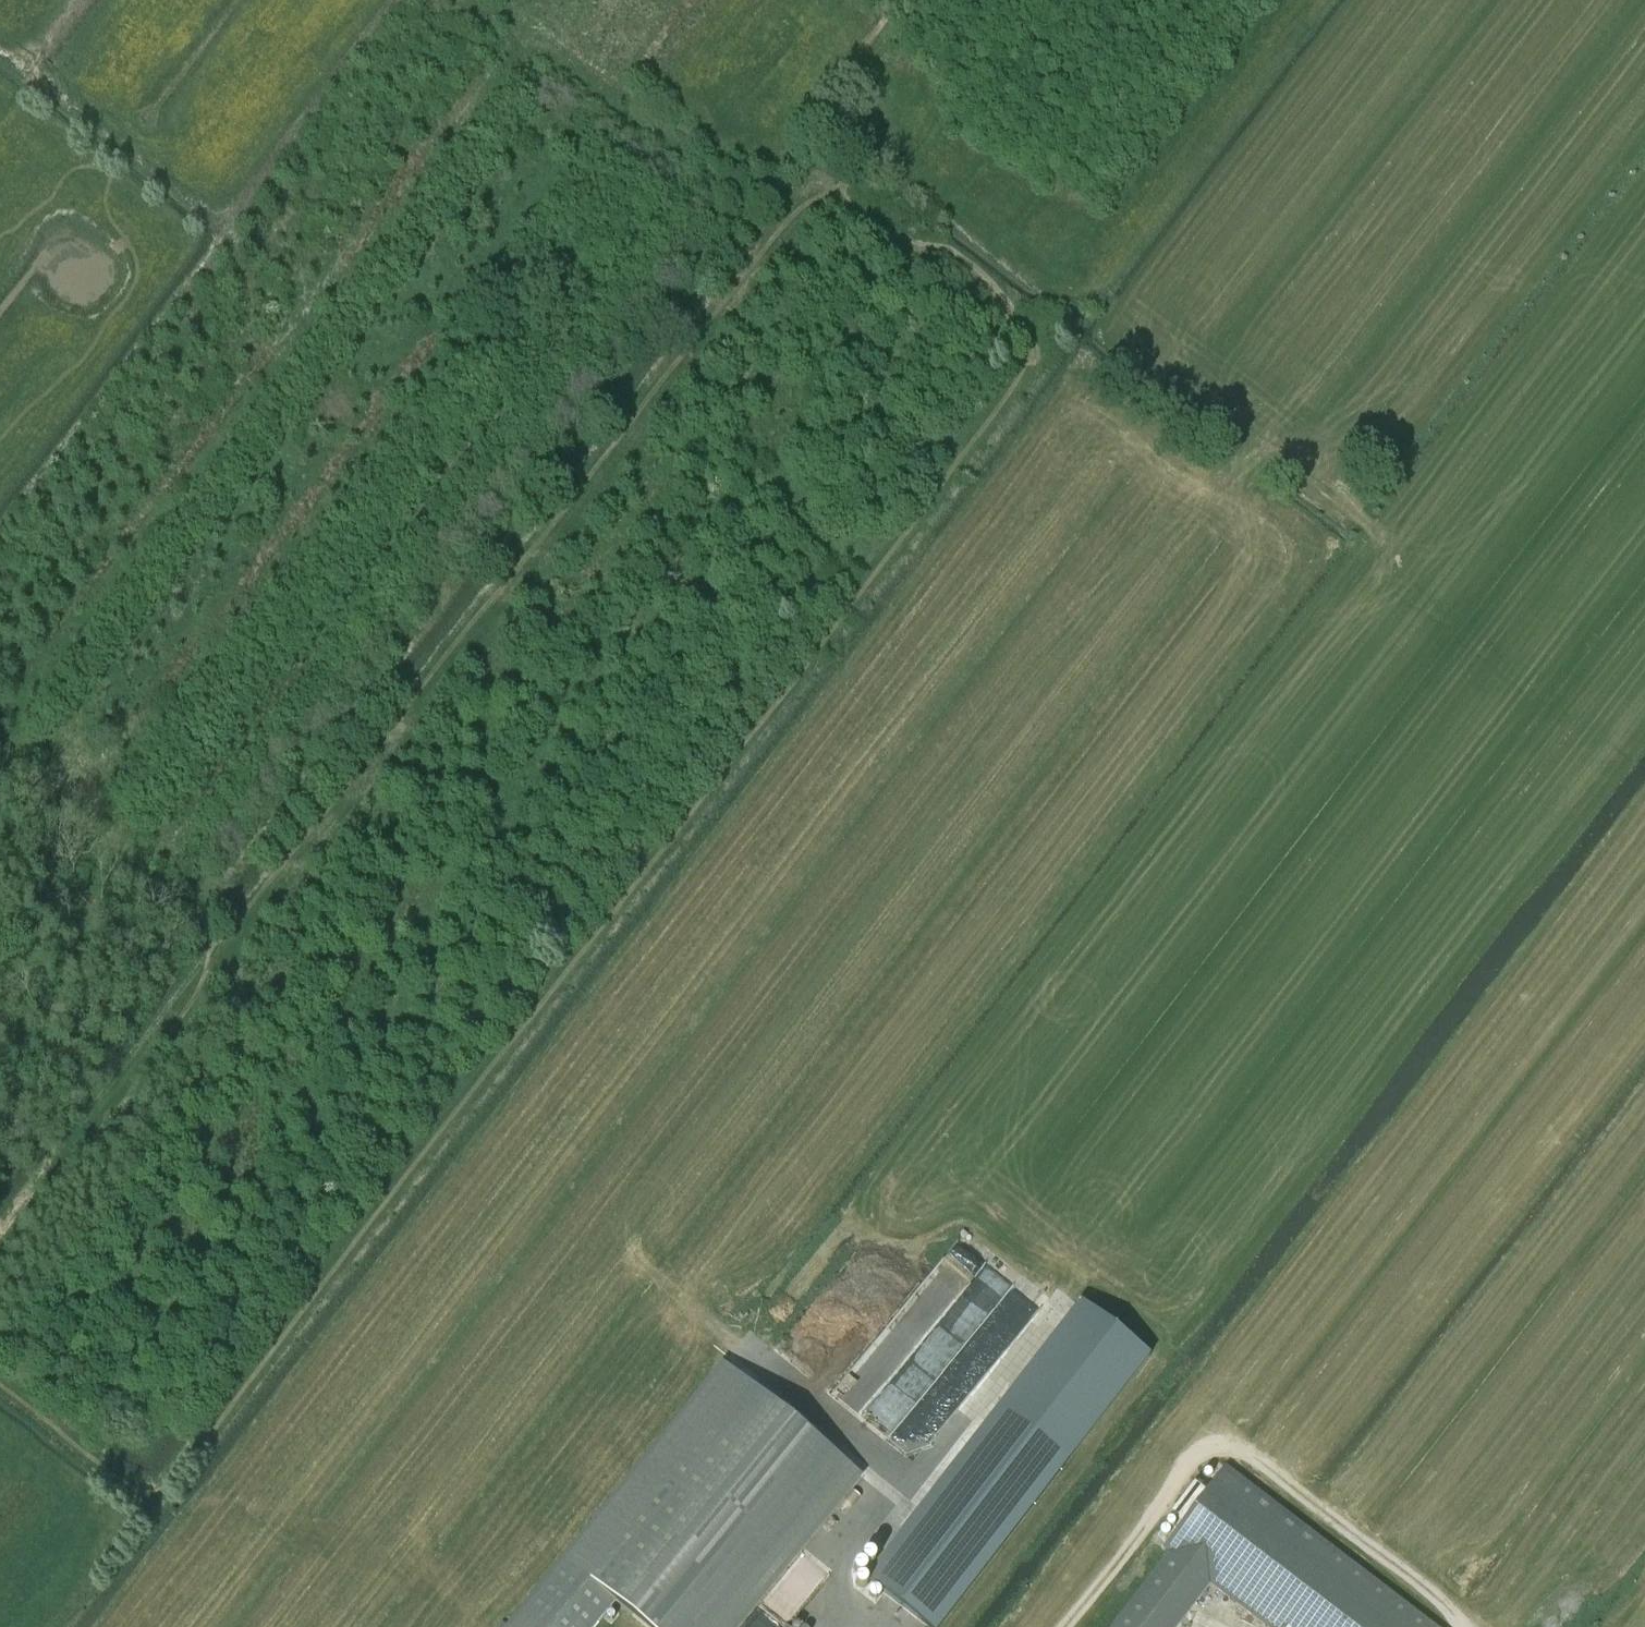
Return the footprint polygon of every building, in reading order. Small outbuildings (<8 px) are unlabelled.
[(980,1260),(862,1417),(919,1460),(1038,1303),(980,1260)] [(724,1366),(511,1626),(596,1626),(615,1603),(645,1626),(736,1626),(859,1476),(724,1366)] [(863,1579),(926,1626),(939,1626),(1069,1459),(998,1405),(863,1579)] [(1112,1626),(1178,1626),(1210,1585),(1265,1626),(1434,1626),(1226,1468),(1164,1550),(1168,1554),(1112,1626)]
